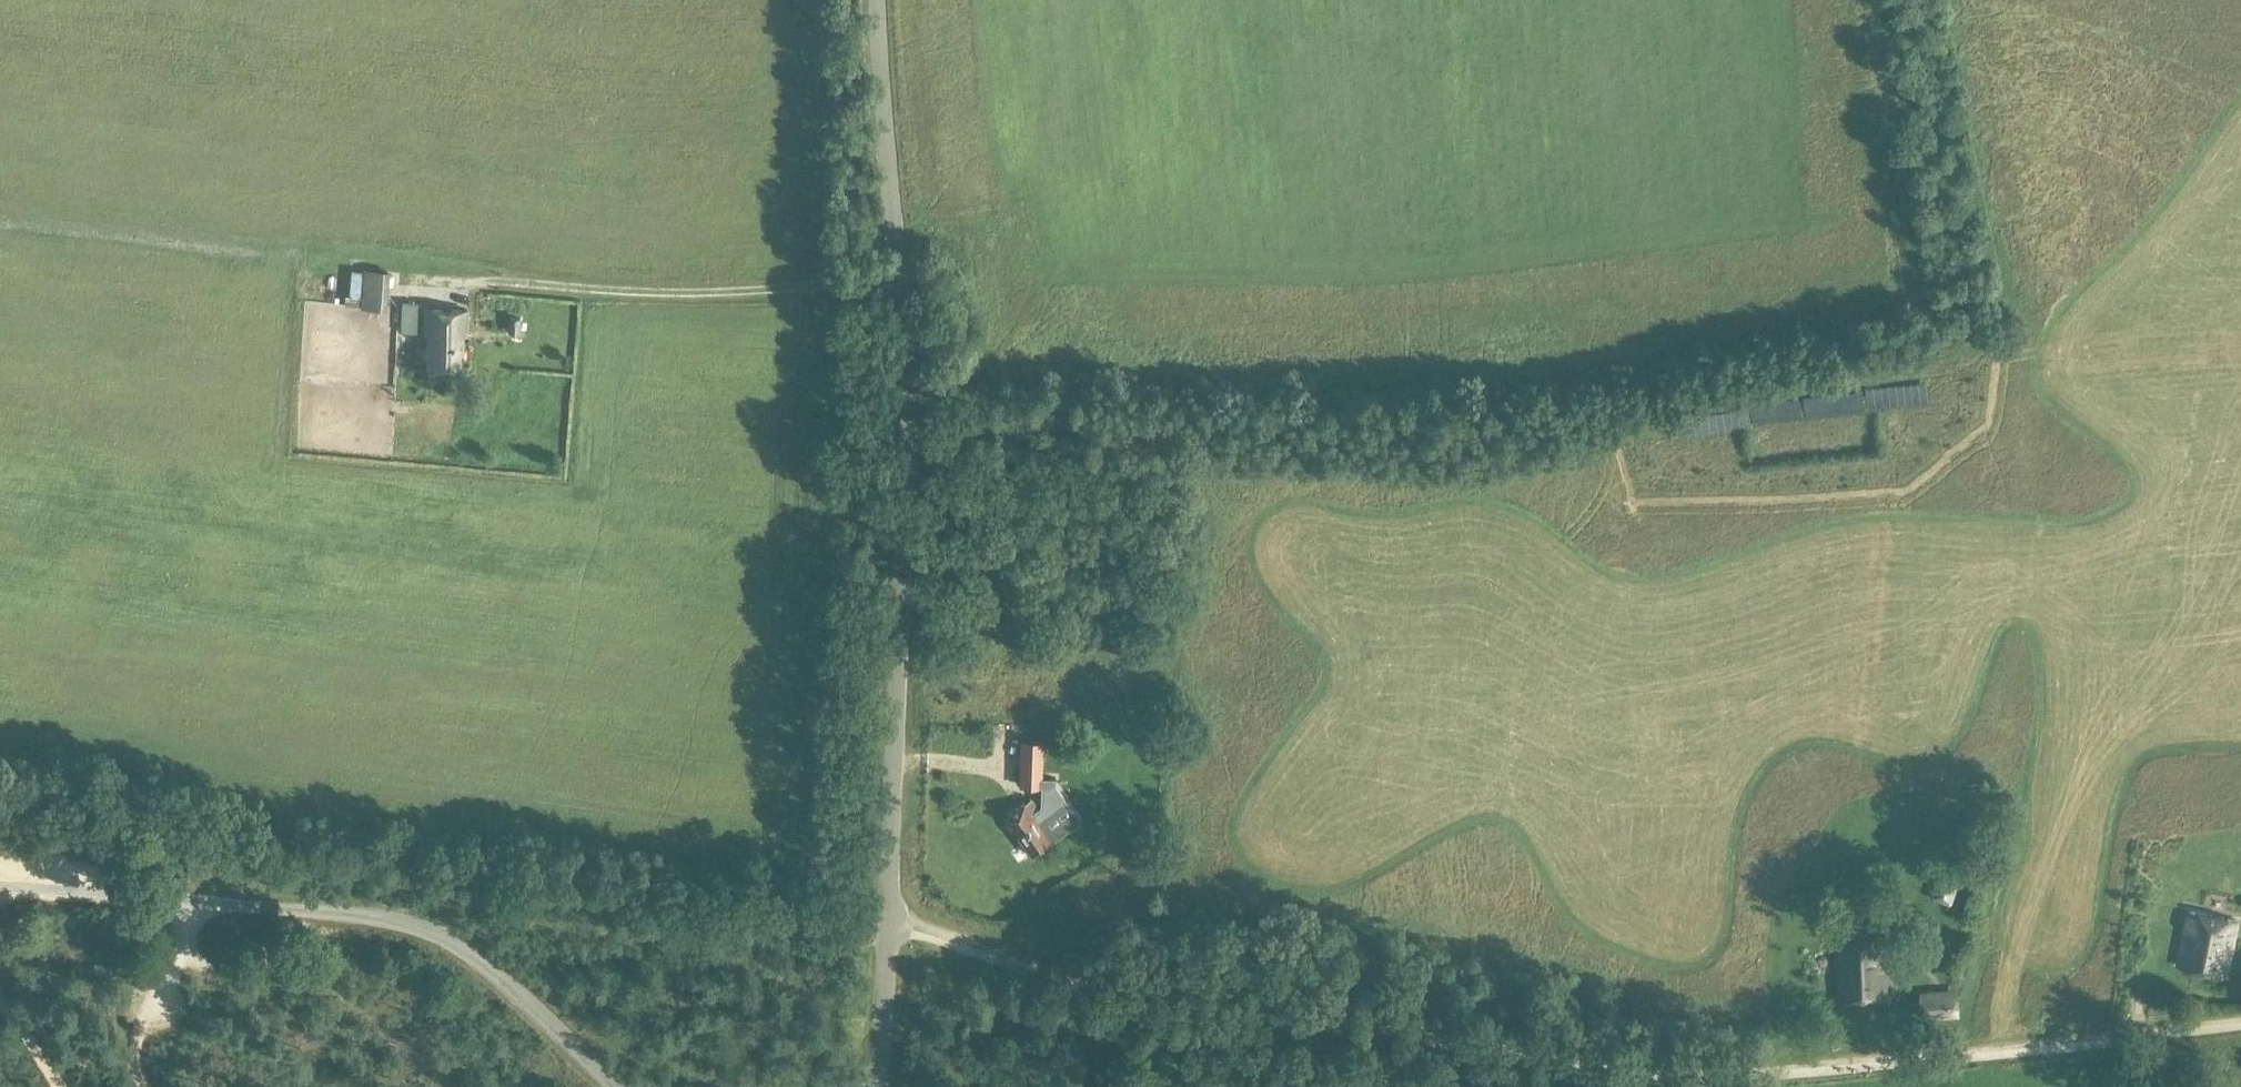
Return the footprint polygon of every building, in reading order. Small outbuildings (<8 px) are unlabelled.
[(388,310),(391,271),(364,269),(362,308),(388,310)] [(463,335),(470,334),(470,310),(426,311),(426,334),(430,334),(430,368),(463,368),(463,335)] [(509,334),(522,334),(522,317),(509,317),(509,334)] [(427,369),(415,369),(415,378),(427,378),(427,369)] [(1006,819),(1033,856),(1055,840),(1035,812),(1039,809),(1032,800),(1006,819)] [(1936,892),(1937,907),(1955,905),(1954,891),(1936,892)] [(2238,922),(2192,912),(2181,965),(2228,975),(2238,922)] [(1887,934),(1839,937),(1842,1000),(1890,998),(1887,934)] [(1960,1015),(1958,989),(1922,991),(1924,1017),(1960,1015)]
